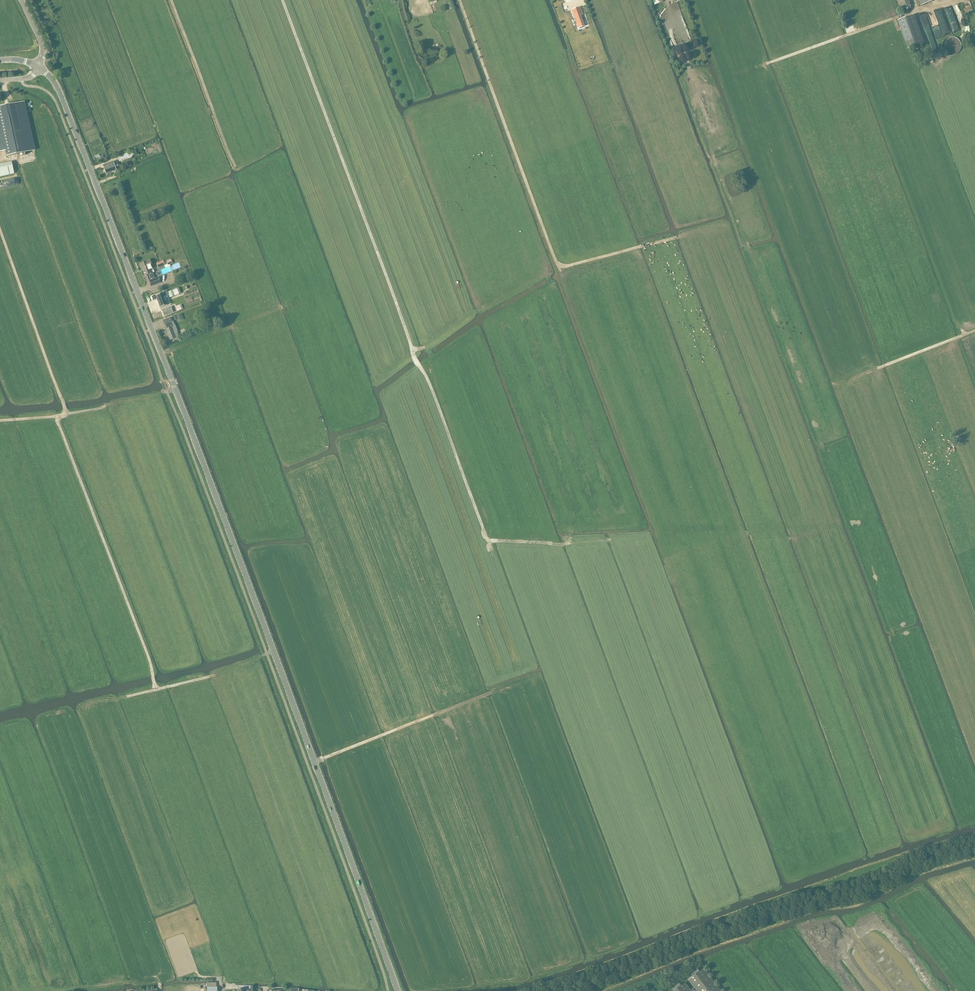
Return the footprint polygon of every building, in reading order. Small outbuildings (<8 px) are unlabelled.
[(580,7),(572,10),(579,28),(585,26),(581,15),(583,15),(580,7)] [(929,18),(935,39),(951,34),(943,8),(935,11),(936,15),(929,17),(927,13),(920,15),(921,20),(929,18)] [(953,32),(958,31),(952,12),(947,14),(949,19),(952,18),(953,21),(950,22),(953,32)] [(924,44),(916,15),(899,20),(907,49),(924,44)] [(0,107),(0,152),(7,151),(8,156),(34,150),(24,102),(0,107)] [(122,155),(117,156),(119,160),(124,159),(124,160),(132,158),(131,156),(133,155),(135,155),(133,151),(131,151),(122,155)] [(14,174),(12,162),(0,165),(0,177),(14,174)] [(113,162),(103,165),(106,173),(116,169),(115,166),(118,165),(116,162),(114,163),(113,162)] [(146,261),(140,264),(147,280),(149,280),(151,286),(161,282),(158,277),(154,278),(152,273),(151,273),(150,270),(152,269),(151,266),(152,265),(150,260),(146,261)] [(162,274),(173,271),(171,265),(160,269),(162,274)] [(184,289),(181,290),(186,302),(199,298),(194,283),(183,287),(184,289)] [(159,295),(156,296),(160,307),(160,308),(168,305),(167,305),(164,296),(168,294),(166,291),(159,293),(159,295)] [(171,306),(162,310),(164,316),(173,312),(171,306)] [(163,320),(166,329),(170,340),(179,336),(177,332),(178,331),(175,325),(173,321),(172,322),(171,318),(163,320)] [(689,980),(698,990),(720,990),(703,969),(689,980)] [(685,983),(674,990),(691,990),(685,983)]
